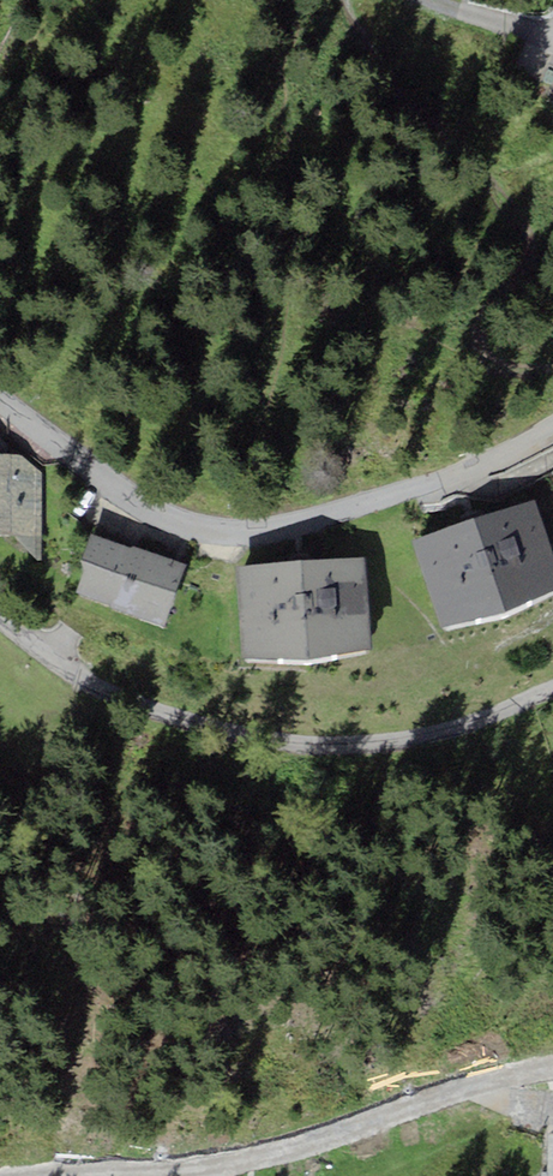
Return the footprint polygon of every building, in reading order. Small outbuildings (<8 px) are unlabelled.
[(0,454),(0,534),(41,534),(41,454),(0,454)] [(552,588),(552,549),(535,497),(413,539),(443,626),(552,588)] [(187,564),(134,544),(133,548),(92,531),(81,560),(85,570),(76,591),(111,604),(109,607),(164,627),(187,564)] [(244,657),(371,647),(364,554),(236,564),(244,657)] [(547,1133),(548,1173),(541,1173),(541,1175),(552,1175),(552,1133),(547,1133)]
